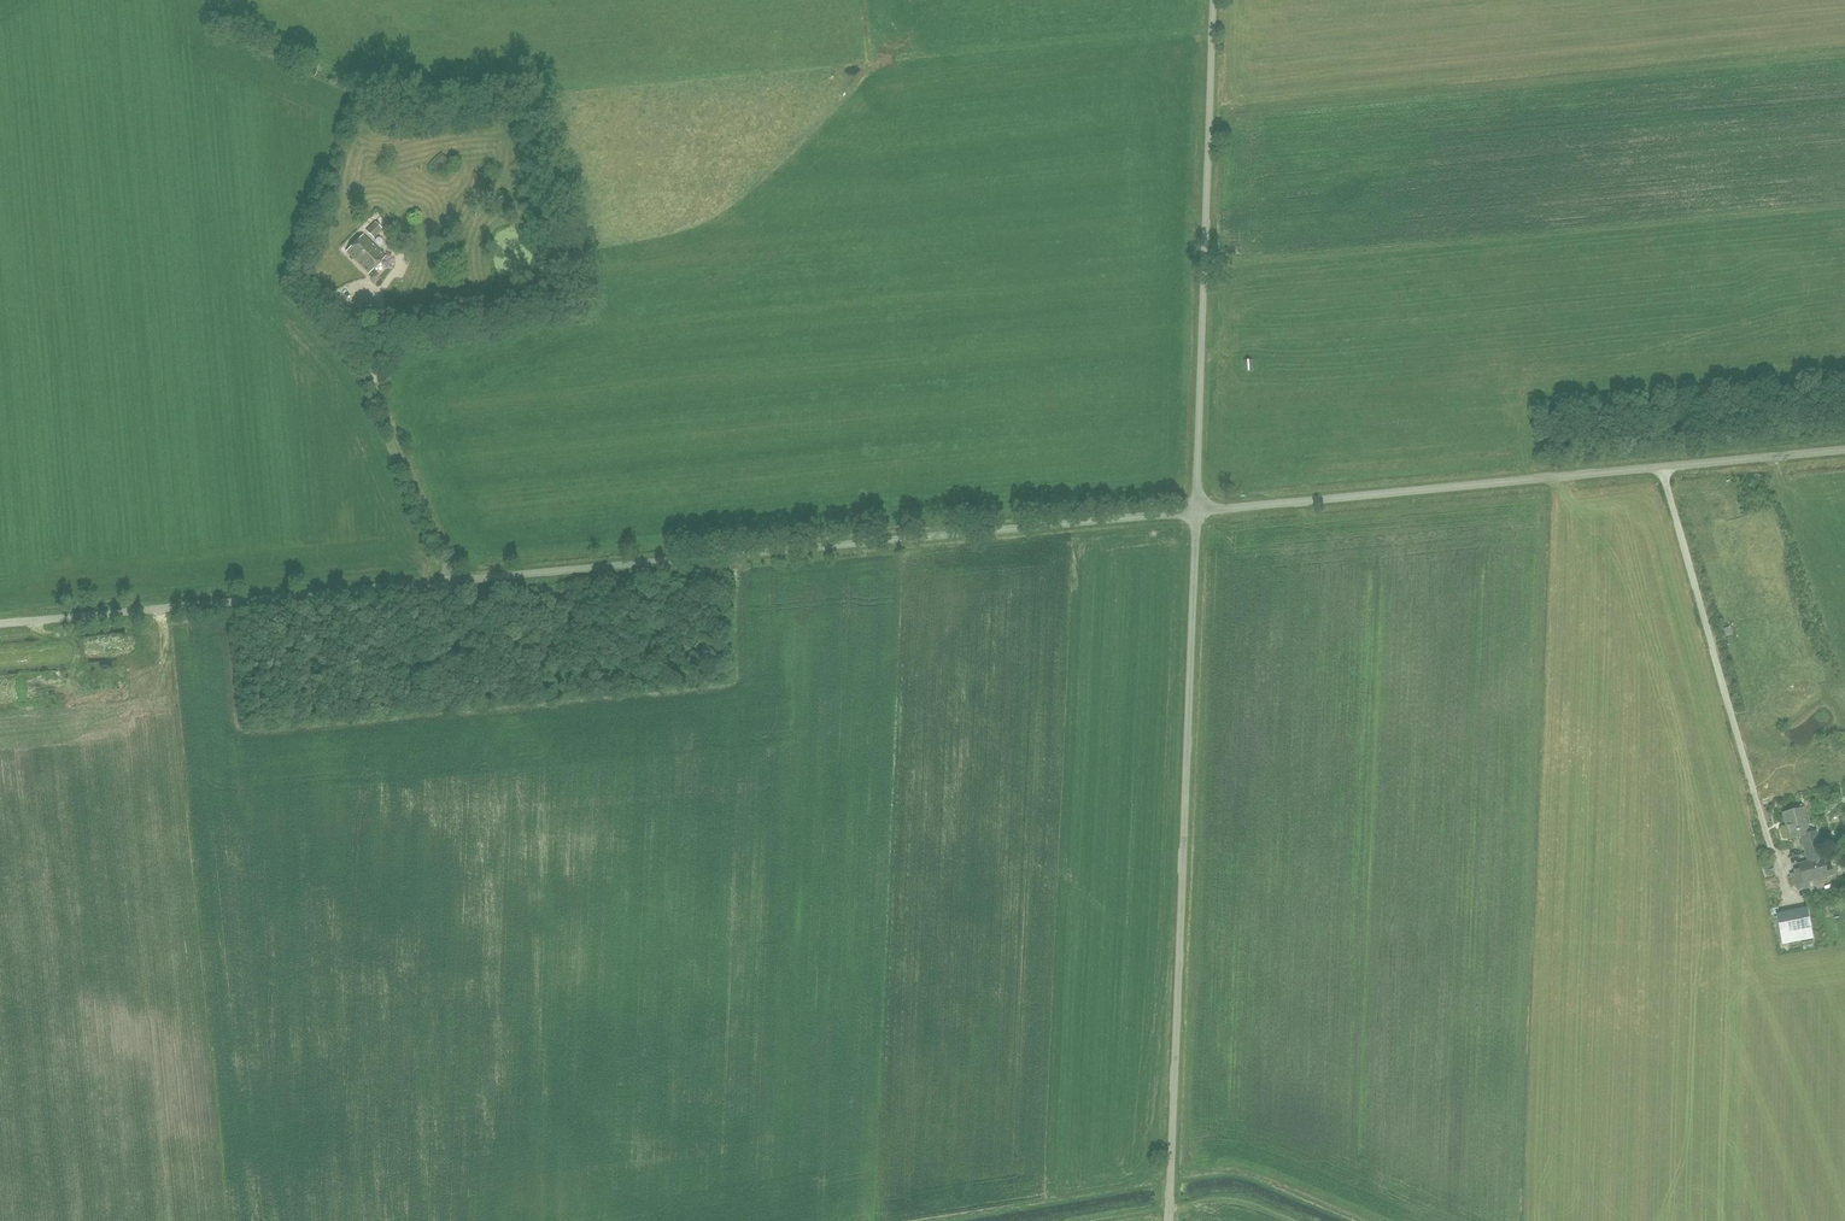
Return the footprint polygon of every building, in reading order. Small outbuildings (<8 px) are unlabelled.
[(443,174),(454,162),(445,154),(434,165),(443,174)] [(374,238),(383,228),(375,220),(366,230),(374,238)] [(369,273),(386,256),(363,234),(346,251),(369,273)] [(333,320),(345,308),(329,294),(318,306),(333,320)] [(353,335),(359,320),(348,316),(342,331),(353,335)] [(1252,360),(1244,361),(1245,372),(1253,372),(1252,360)] [(1806,852),(1820,848),(1816,831),(1809,833),(1802,808),(1783,813),(1786,826),(1781,827),(1780,829),(1782,838),(1784,839),(1790,838),(1790,839),(1801,836),(1806,852)] [(1820,848),(1806,852),(1808,861),(1798,864),(1803,882),(1828,876),(1823,857),(1820,848)] [(1812,935),(1806,910),(1777,916),(1783,941),(1812,935)]
